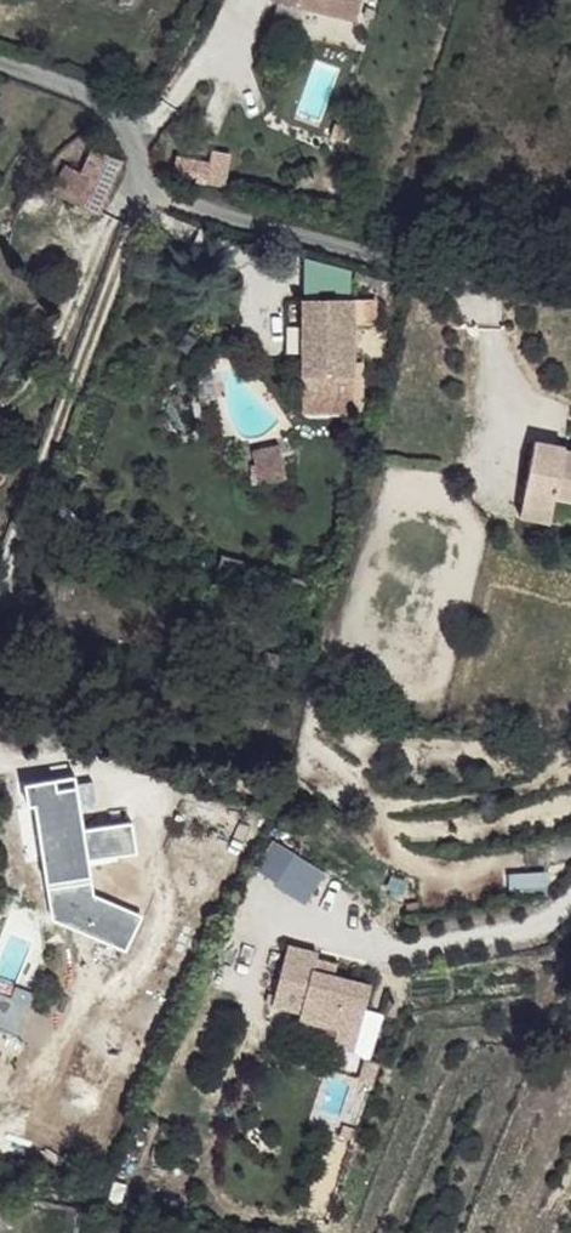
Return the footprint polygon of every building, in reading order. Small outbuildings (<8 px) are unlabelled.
[(326,0),(274,0),(322,15),(326,2),(326,0)] [(326,2),(339,6),(336,19),(357,26),(365,0),(326,0),(326,2)] [(339,6),(326,2),(322,15),(336,19),(339,6)] [(95,153),(75,194),(101,204),(118,164),(95,153)] [(177,159),(174,178),(224,188),(225,168),(177,159)] [(339,294),(307,296),(310,370),(363,368),(360,291),(338,292),(339,294)] [(533,435),(518,494),(553,502),(558,491),(570,493),(570,443),(566,442),(533,435)] [(253,480),(285,475),(279,441),(247,446),(253,480)] [(0,466),(0,474),(10,471),(8,464),(0,466)] [(552,506),(570,511),(570,493),(558,491),(553,502),(552,506)] [(553,502),(518,494),(516,507),(549,516),(552,506),(553,502)] [(85,768),(67,773),(89,778),(85,768)] [(67,773),(36,780),(41,801),(47,799),(57,836),(61,853),(105,843),(89,778),(67,773)] [(47,799),(41,801),(51,837),(57,836),(47,799)] [(291,850),(274,884),(308,901),(325,867),(291,850)] [(332,1045),(369,1055),(381,1012),(365,1007),(373,980),(335,969),(339,957),(285,942),(267,1005),(337,1026),(332,1045)] [(32,992),(0,980),(0,1030),(15,1036),(32,992)]
